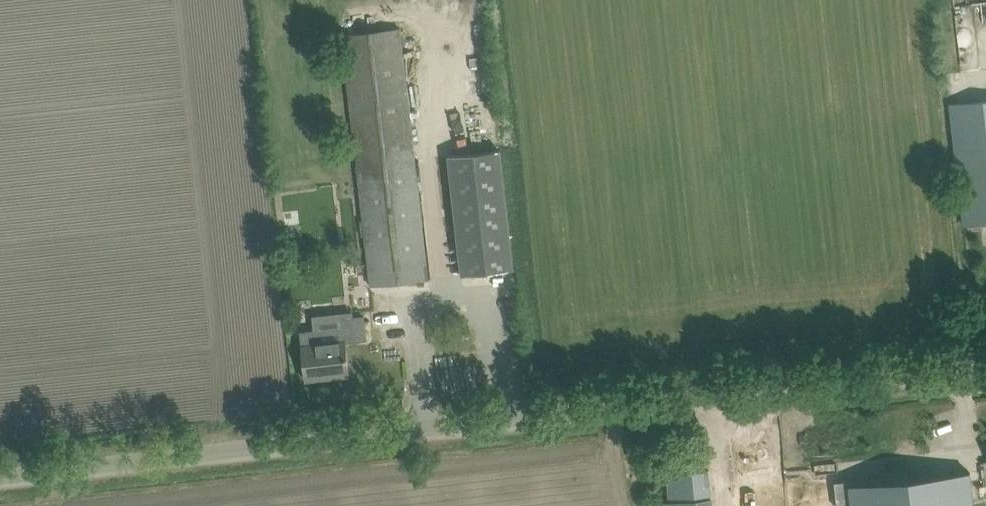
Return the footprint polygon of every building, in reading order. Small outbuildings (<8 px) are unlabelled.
[(400,28),(341,34),(367,264),(370,285),(428,278),(425,252),(400,28)] [(951,103),(963,223),(985,221),(985,100),(951,103)] [(499,149),(447,155),(458,251),(459,260),(461,274),(513,269),(511,249),(499,149)] [(305,380),(347,375),(348,375),(344,339),(301,344),(305,380)] [(669,505),(662,505),(712,505),(708,469),(666,474),(669,505)] [(835,482),(837,505),(974,505),(970,472),(883,482),(882,476),(835,482)] [(734,489),(736,505),(772,505),(772,504),(807,501),(808,505),(831,505),(828,479),(734,489)]
